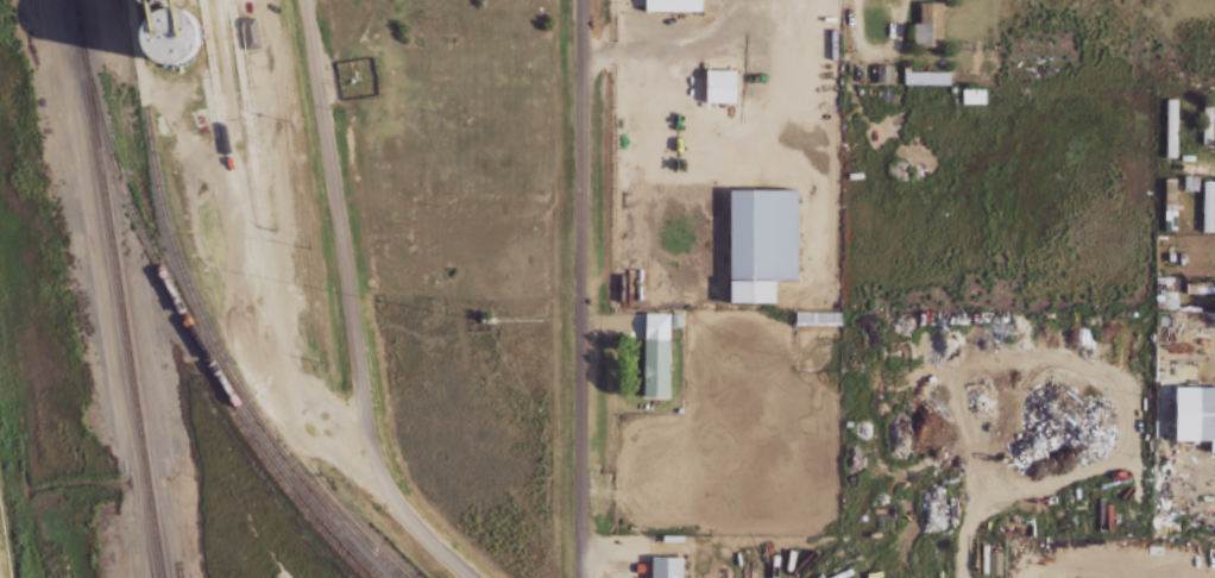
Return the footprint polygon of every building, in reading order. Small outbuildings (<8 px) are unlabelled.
[(702,11),(702,0),(646,0),(645,10),(702,11)] [(944,2),(921,2),(921,22),(916,22),(915,46),(943,46),(944,2)] [(200,57),(190,9),(166,13),(165,8),(147,12),(149,21),(143,22),(144,29),(138,30),(145,67),(200,57)] [(242,18),(247,50),(261,48),(256,16),(242,18)] [(893,64),(878,64),(878,82),(893,82),(893,64)] [(737,70),(707,69),(706,101),(736,102),(737,70)] [(905,70),(905,83),(951,84),(951,71),(905,70)] [(1181,99),(1191,138),(1200,136),(1189,97),(1181,99)] [(1168,140),(1176,140),(1178,99),(1168,99),(1168,140)] [(1199,190),(1199,174),(1186,174),(1185,189),(1199,190)] [(1176,218),(1178,178),(1167,177),(1165,218),(1176,218)] [(1214,179),(1203,180),(1204,231),(1214,231),(1214,179)] [(798,189),(730,189),(730,303),(776,302),(776,279),(799,279),(798,189)] [(670,312),(645,312),(644,396),(669,396),(670,312)] [(653,557),(652,577),(683,577),(684,557),(653,557)]
